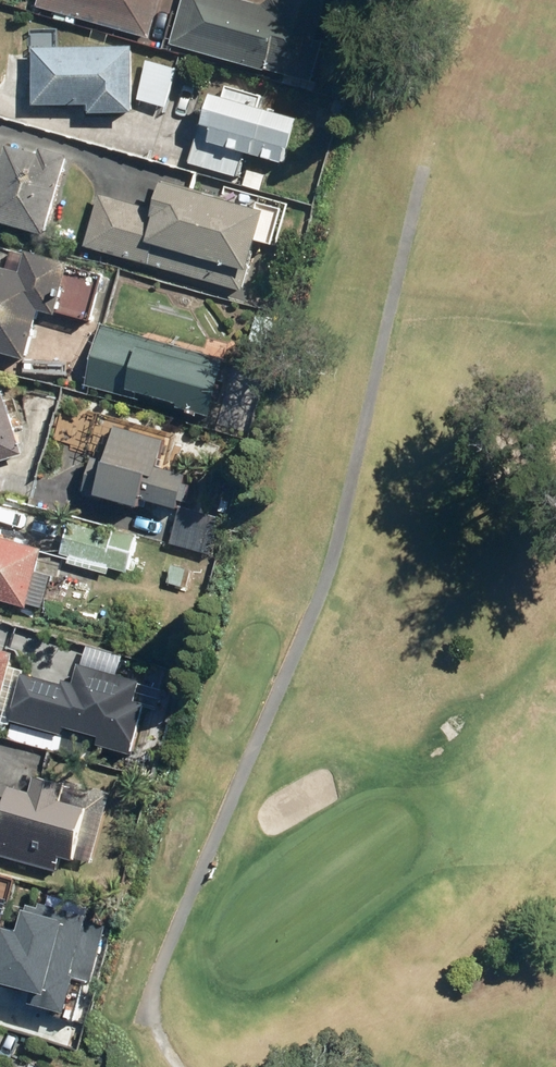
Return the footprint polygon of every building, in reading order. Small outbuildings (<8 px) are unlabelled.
[(42,5),(166,41),(178,0),(43,0),(42,5)] [(249,0),(189,0),(178,42),(320,80),(341,0),(285,0),(283,9),(249,0)] [(63,29),(33,27),(32,52),(41,53),(39,100),(85,103),(85,110),(143,113),(144,99),(147,45),(63,41),(63,29)] [(183,63),(151,57),(144,99),(175,105),(183,63)] [(252,155),(292,167),(296,152),(302,154),(311,123),(270,111),(273,102),(229,88),(226,98),(218,95),(209,125),(203,123),(190,164),(244,181),(252,155)] [(14,141),(0,195),(0,217),(57,231),(78,151),(52,144),(50,151),(14,141)] [(105,191),(90,247),(251,290),(258,263),(265,265),(272,240),(283,242),(293,202),(226,184),(224,191),(172,177),(164,206),(105,191)] [(114,269),(19,246),(15,265),(0,261),(0,343),(41,354),(51,310),(101,323),(114,269)] [(224,359),(100,325),(84,384),(208,418),(224,359)] [(0,383),(0,458),(30,451),(14,380),(0,383)] [(164,436),(110,424),(93,497),(136,507),(138,499),(179,509),(186,478),(156,471),(164,436)] [(217,519),(178,510),(170,545),(209,554),(217,519)] [(115,536),(75,524),(66,551),(75,554),(72,563),(108,575),(111,564),(134,572),(145,536),(118,527),(115,536)] [(0,532),(0,598),(35,608),(37,601),(52,606),(62,571),(50,568),(55,548),(0,532)] [(0,645),(0,706),(15,648),(0,645)] [(72,688),(19,675),(7,721),(60,734),(63,725),(100,735),(97,744),(127,752),(139,706),(131,704),(137,682),(77,666),(72,688)] [(0,807),(0,856),(58,873),(63,857),(75,860),(76,859),(93,863),(113,792),(70,780),(69,783),(40,775),(35,793),(15,788),(9,809),(0,807)] [(50,895),(42,904),(83,916),(92,906),(50,895)] [(0,945),(0,982),(45,994),(41,1007),(62,1013),(71,979),(85,982),(101,926),(85,922),(87,916),(83,916),(42,904),(40,904),(38,909),(26,905),(19,931),(5,927),(0,945)]
